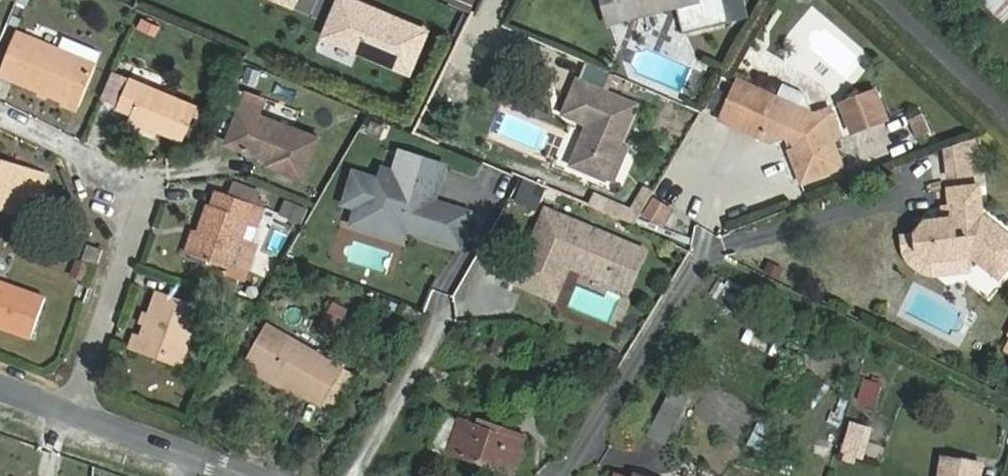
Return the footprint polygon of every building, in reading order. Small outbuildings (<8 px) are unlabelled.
[(626,0),(611,0),(616,25),(631,21),(626,0)] [(631,21),(685,9),(691,37),(737,26),(731,0),(717,0),(705,3),(689,7),(687,0),(626,0),(631,21)] [(973,1),(1006,23),(1007,20),(1007,0),(973,0),(973,1)] [(154,35),(158,23),(137,17),(134,28),(154,35)] [(59,51),(17,34),(0,74),(80,107),(101,56),(64,41),(59,51)] [(579,77),(601,86),(606,72),(585,63),(579,77)] [(815,115),(740,76),(719,116),(770,142),(785,137),(793,141),(796,149),(791,151),(803,182),(842,167),(832,140),(841,136),(830,109),(815,115)] [(198,107),(129,78),(118,106),(133,112),(131,117),(184,139),(198,107)] [(611,165),(636,105),(577,80),(569,100),(594,111),(577,151),(611,165)] [(875,91),(858,98),(869,125),(886,118),(875,91)] [(264,99),(247,93),(228,142),(270,158),(268,164),(303,177),(319,137),(258,113),(264,99)] [(841,104),(852,132),(869,125),(858,98),(841,104)] [(906,118),(913,140),(929,134),(921,113),(906,118)] [(973,174),(969,139),(946,148),(949,176),(973,174)] [(380,182),(354,174),(345,203),(358,207),(375,212),(370,229),(401,238),(404,228),(458,245),(467,214),(431,202),(442,167),(401,154),(394,174),(383,171),(380,182)] [(8,199),(5,209),(33,218),(46,175),(0,162),(0,197),(8,199)] [(232,182),(227,195),(264,208),(266,202),(259,199),(262,192),(232,182)] [(628,205),(601,194),(597,203),(629,216),(645,190),(638,186),(628,205)] [(949,189),(952,207),(943,208),(945,220),(927,222),(917,234),(919,250),(932,260),(971,255),(999,278),(1007,267),(1007,236),(982,215),(978,187),(949,189)] [(218,192),(213,206),(209,205),(200,232),(193,229),(184,253),(230,269),(228,274),(245,280),(258,244),(242,238),(248,221),(258,225),(264,208),(227,195),(218,192)] [(285,202),(280,215),(300,224),(306,211),(285,202)] [(666,209),(653,202),(644,216),(657,224),(666,209)] [(375,212),(358,207),(353,224),(370,229),(375,212)] [(545,210),(513,282),(553,300),(569,262),(578,266),(581,272),(608,284),(625,244),(545,210)] [(919,250),(917,234),(902,236),(904,253),(933,275),(973,270),(971,255),(932,260),(919,250)] [(643,252),(625,244),(608,284),(626,292),(643,252)] [(102,250),(88,245),(83,261),(97,266),(102,250)] [(68,278),(83,281),(86,264),(71,261),(68,278)] [(31,339),(46,298),(0,282),(0,328),(31,339)] [(158,292),(142,336),(135,333),(130,349),(181,368),(202,308),(158,292)] [(329,300),(316,329),(333,337),(346,308),(329,300)] [(755,347),(770,355),(779,336),(761,327),(762,325),(738,313),(715,361),(752,379),(757,368),(747,363),(755,347)] [(343,368),(268,326),(247,363),(322,405),(343,368)] [(678,380),(650,436),(665,443),(693,388),(678,380)] [(525,436),(481,421),(479,426),(441,413),(430,445),(512,474),(525,436)] [(865,429),(849,424),(840,452),(857,457),(865,429)] [(948,460),(946,475),(983,475),(985,465),(948,460)]
